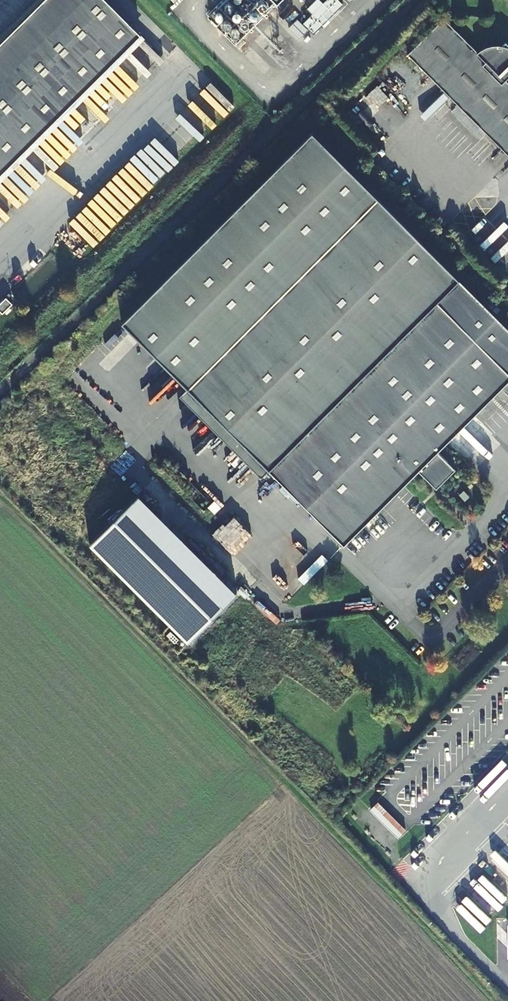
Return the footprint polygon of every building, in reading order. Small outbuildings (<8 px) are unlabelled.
[(141,35),(106,0),(43,0),(0,43),(0,175),(141,35)] [(338,0),(329,0),(325,4),(320,0),(317,0),(308,9),(314,15),(304,24),(315,35),(324,25),(319,20),(330,10),(334,14),(343,6),(338,0)] [(408,55),(454,101),(486,133),(507,155),(507,83),(506,81),(507,79),(507,46),(505,44),(501,44),(498,44),(494,44),(491,44),(487,46),(484,47),(481,49),(478,51),(478,52),(444,19),(408,55)] [(454,101),(448,107),(480,139),(486,133),(454,101)] [(343,545),(418,470),(436,488),(455,469),(437,451),(446,442),(473,415),(507,380),(507,329),(312,133),(121,322),(343,545)] [(0,303),(0,312),(2,314),(12,304),(6,298),(0,303)] [(236,594),(137,495),(88,543),(187,642),(236,594)] [(379,804),(371,812),(400,840),(408,832),(379,804)]
